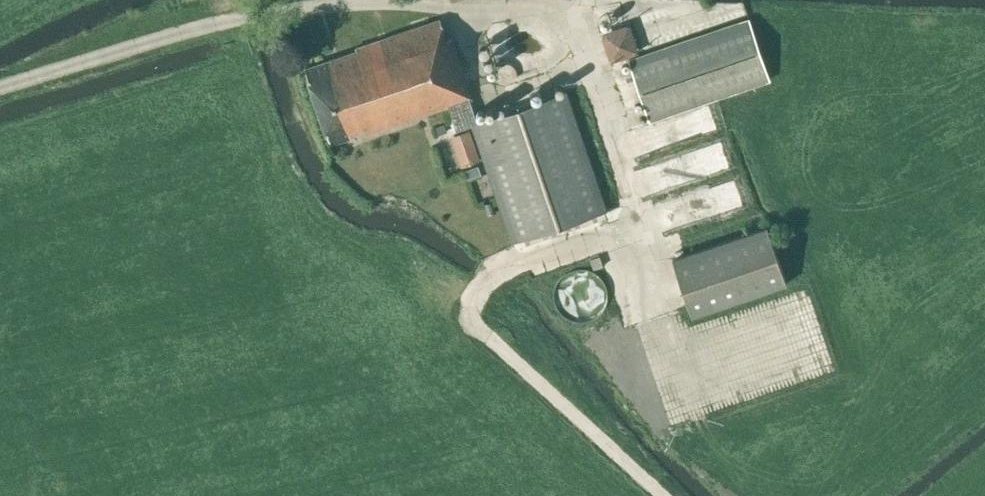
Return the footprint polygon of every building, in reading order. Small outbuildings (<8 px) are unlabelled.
[(603,25),(613,54),(642,44),(632,15),(603,25)] [(771,80),(749,17),(627,59),(649,122),(771,80)] [(384,129),(448,107),(469,100),(472,99),(451,38),(447,40),(440,19),(356,48),(357,50),(384,129)] [(384,129),(357,50),(305,68),(331,144),(352,137),(350,133),(363,129),(365,135),(384,129)] [(469,100),(448,107),(455,130),(471,125),(512,244),(606,211),(565,92),(476,123),(469,100)] [(470,130),(451,137),(461,167),(480,161),(470,130)] [(481,175),(478,166),(464,170),(467,180),(481,175)] [(693,191),(694,216),(743,214),(742,190),(693,191)] [(786,284),(766,227),(672,259),(692,317),(786,284)] [(603,266),(599,256),(589,259),(593,269),(603,266)] [(569,319),(577,322),(586,321),(594,318),(601,312),(606,304),(607,295),(606,286),(601,278),(594,273),(586,269),(577,269),(568,272),(561,277),(556,284),(554,292),(554,300),(557,308),(562,315),(569,319)]
